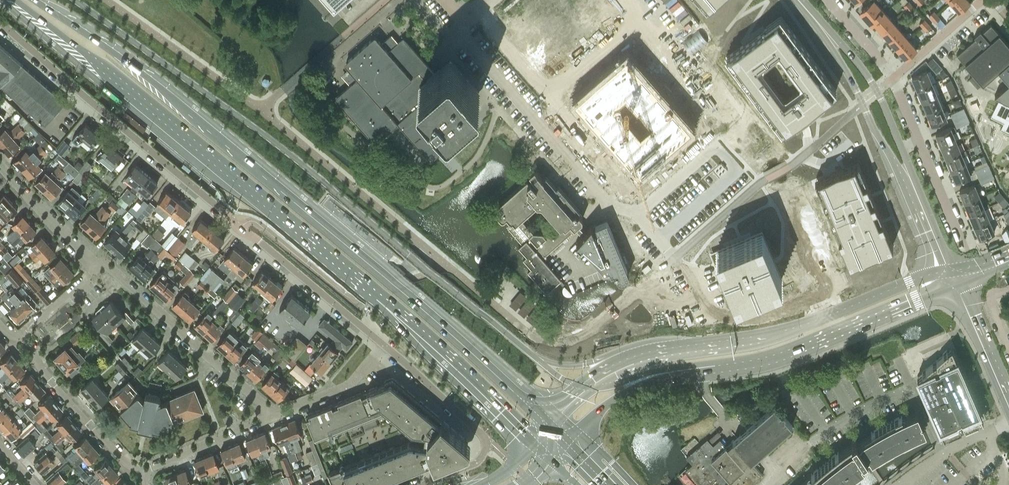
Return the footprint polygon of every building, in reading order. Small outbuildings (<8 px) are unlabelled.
[(334,10),(345,0),(325,0),(334,10)] [(494,20),(551,83),(631,11),(621,0),(517,0),(494,20)] [(706,11),(719,0),(697,0),(706,11)] [(876,0),(870,0),(871,1),(862,9),(868,16),(866,18),(871,24),(874,21),(885,12),(875,1),(876,0)] [(970,0),(969,0),(952,0),(951,1),(959,10),(970,0)] [(907,9),(912,4),(909,1),(904,5),(907,9)] [(910,13),(915,8),(912,4),(907,9),(910,13)] [(882,30),(893,21),(885,12),(874,21),(879,26),(878,27),(882,30)] [(936,22),(940,18),(937,14),(932,19),(936,22)] [(781,16),(727,56),(783,130),(836,90),(781,16)] [(922,27),(928,23),(925,19),(919,24),(922,27)] [(890,39),(901,30),(893,21),(882,30),(887,35),(886,36),(890,39)] [(926,31),(931,26),(928,23),(922,27),(926,31)] [(991,24),(982,32),(980,30),(974,35),(976,37),(956,54),(974,73),(969,78),(977,87),(982,83),(983,84),(999,69),(1008,60),(1008,44),(991,24)] [(898,48),(908,39),(901,30),(890,39),(895,44),(894,45),(897,48),(898,48)] [(401,39),(397,43),(390,35),(382,42),(378,37),(373,37),(347,59),(347,64),(351,68),(343,75),(350,83),(336,96),(374,140),(378,140),(395,125),(401,125),(429,158),(433,158),(474,122),(475,118),(464,106),(479,93),(450,61),(436,73),(406,39),(401,39)] [(905,57),(916,47),(908,39),(898,48),(903,53),(902,54),(905,57)] [(629,42),(570,92),(628,162),(686,115),(629,42)] [(1,84),(21,63),(0,44),(0,85),(1,84)] [(936,72),(941,68),(933,58),(927,62),(936,72)] [(999,69),(1008,80),(1008,60),(999,69)] [(21,63),(1,84),(40,118),(46,124),(66,101),(60,96),(59,96),(21,63)] [(917,88),(932,82),(927,70),(912,76),(917,88)] [(948,89),(954,87),(951,80),(945,82),(948,89)] [(922,100),(937,94),(932,82),(917,88),(922,100)] [(995,94),(1001,97),(999,102),(997,101),(990,115),(1003,121),(1000,128),(1008,132),(1008,82),(995,94)] [(951,96),(957,93),(954,87),(948,89),(951,96)] [(927,112),(942,106),(937,94),(922,100),(927,112)] [(6,111),(12,105),(6,99),(0,105),(6,111)] [(944,110),(946,109),(945,105),(942,106),(927,112),(932,123),(947,117),(944,110)] [(955,120),(966,115),(964,108),(952,113),(955,120)] [(29,121),(23,115),(18,119),(21,122),(19,123),(10,131),(6,127),(0,132),(0,143),(2,145),(29,121)] [(957,127),(969,121),(966,115),(955,120),(957,127)] [(36,135),(39,132),(29,121),(2,145),(9,153),(21,143),(17,139),(26,131),(30,131),(31,130),(36,135)] [(95,128),(94,129),(87,123),(79,132),(78,132),(73,138),(77,141),(85,137),(93,144),(102,133),(95,128)] [(953,132),(956,130),(954,125),(951,127),(936,133),(941,145),(956,139),(953,132)] [(973,146),(979,143),(976,137),(970,139),(973,146)] [(22,167),(49,143),(44,138),(41,141),(42,142),(35,149),(31,153),(27,149),(15,159),(22,167)] [(64,139),(56,150),(62,154),(70,144),(64,139)] [(946,157),(961,151),(956,139),(941,145),(946,157)] [(51,151),(53,148),(49,143),(22,167),(30,175),(34,171),(39,167),(41,165),(37,160),(41,156),(42,156),(48,151),(49,149),(51,151)] [(119,147),(117,149),(110,143),(102,152),(101,151),(96,157),(94,159),(96,160),(98,159),(100,160),(105,154),(116,163),(125,152),(119,147)] [(975,152),(981,149),(979,143),(973,146),(975,152)] [(961,151),(946,157),(951,169),(965,162),(962,155),(968,153),(966,149),(961,151)] [(63,167),(68,162),(64,158),(59,163),(63,167)] [(87,160),(79,169),(84,174),(93,164),(87,160)] [(986,161),(975,166),(976,169),(988,164),(986,161)] [(67,171),(72,166),(69,162),(63,168),(67,171)] [(956,181),(970,175),(965,162),(951,169),(956,181)] [(859,163),(816,181),(850,262),(893,244),(859,163)] [(45,189),(63,168),(58,164),(53,170),(54,171),(51,174),(46,170),(36,181),(45,189)] [(129,194),(147,173),(136,164),(126,175),(135,183),(130,189),(128,187),(118,199),(126,206),(133,198),(129,194)] [(979,176),(991,171),(988,164),(976,169),(979,176)] [(62,178),(67,172),(63,168),(45,189),(52,196),(62,185),(58,181),(62,178)] [(529,270),(546,289),(546,290),(547,290),(548,290),(549,290),(562,279),(542,256),(544,254),(544,255),(571,232),(571,231),(571,230),(571,229),(571,228),(570,228),(573,225),(574,226),(582,219),(582,216),(579,212),(577,214),(575,212),(577,210),(566,197),(566,196),(558,186),(554,191),(550,187),(552,184),(549,180),(546,182),(536,170),(533,170),(530,173),(534,178),(532,180),(531,179),(530,181),(528,179),(499,205),(500,207),(496,210),(496,213),(502,219),(503,220),(504,220),(505,220),(505,219),(508,217),(512,221),(509,223),(509,224),(509,225),(509,226),(509,227),(523,243),(519,246),(527,255),(524,258),(532,267),(529,270)] [(80,171),(73,179),(77,184),(85,175),(80,171)] [(993,178),(991,171),(979,176),(982,183),(993,178)] [(148,194),(158,182),(147,173),(129,194),(133,198),(137,194),(134,192),(139,186),(148,194)] [(965,202),(979,196),(974,184),(960,190),(965,202)] [(69,189),(58,201),(67,209),(78,197),(81,193),(72,186),(69,189)] [(93,202),(103,191),(98,187),(88,198),(93,202)] [(137,217),(136,218),(141,222),(147,215),(148,216),(155,208),(166,217),(171,211),(180,201),(167,190),(159,200),(160,201),(157,206),(151,201),(149,204),(148,203),(137,217)] [(999,202),(1004,197),(1000,191),(994,196),(999,202)] [(11,201),(4,193),(0,197),(0,211),(11,201)] [(970,214),(984,208),(979,196),(965,202),(970,214)] [(75,217),(86,204),(78,197),(67,209),(75,217)] [(1008,202),(1004,197),(999,202),(1003,207),(1008,202)] [(116,203),(113,200),(108,206),(112,209),(116,203)] [(137,217),(148,203),(144,200),(137,209),(132,205),(128,209),(137,217)] [(18,209),(11,201),(0,211),(0,217),(4,214),(8,218),(18,209)] [(114,211),(121,203),(118,201),(116,203),(112,209),(114,211)] [(183,221),(192,211),(180,201),(171,211),(175,214),(172,218),(180,224),(183,220),(183,221)] [(89,229),(108,208),(104,205),(95,214),(91,211),(81,222),(89,229)] [(103,221),(111,212),(108,208),(89,229),(97,236),(107,225),(103,221)] [(974,225),(989,219),(984,208),(970,214),(974,225)] [(126,221),(132,213),(128,209),(121,217),(126,221)] [(11,239),(30,222),(23,215),(13,224),(17,228),(8,235),(11,239)] [(205,238),(213,228),(202,218),(193,228),(205,238)] [(591,222),(577,240),(581,244),(582,243),(604,268),(609,267),(611,271),(615,270),(618,276),(619,278),(621,279),(624,279),(625,278),(627,277),(628,275),(628,272),(628,270),(606,219),(593,225),(591,222)] [(979,237),(994,231),(989,219),(974,225),(979,237)] [(149,231),(144,227),(138,221),(134,225),(141,231),(136,236),(140,241),(149,231)] [(30,222),(11,239),(14,242),(17,239),(21,243),(26,239),(36,230),(30,222)] [(132,227),(134,225),(131,222),(129,224),(121,233),(117,229),(104,243),(112,250),(133,227),(132,227)] [(128,239),(136,230),(133,227),(112,250),(120,257),(132,243),(128,239)] [(159,240),(165,233),(158,227),(152,234),(159,240)] [(216,248),(225,238),(213,228),(205,238),(210,243),(208,246),(208,247),(212,250),(213,250),(215,247),(216,248)] [(762,230),(710,252),(728,295),(730,300),(782,279),(780,273),(762,230)] [(168,248),(178,236),(172,231),(162,242),(168,248)] [(137,272),(163,244),(149,232),(141,241),(147,247),(149,244),(153,247),(143,257),(139,254),(129,265),(137,272)] [(34,256),(49,243),(42,236),(31,245),(35,249),(30,253),(34,256)] [(176,255),(186,244),(178,237),(168,249),(176,255)] [(45,260),(55,251),(49,243),(34,256),(37,260),(41,256),(45,260)] [(169,257),(173,253),(163,244),(137,272),(144,279),(155,268),(151,264),(160,254),(163,256),(165,253),(169,257)] [(8,250),(4,245),(0,249),(0,250),(3,254),(8,250)] [(225,257),(220,263),(221,267),(228,272),(234,265),(244,254),(234,246),(225,257)] [(13,247),(4,254),(9,259),(17,252),(13,247)] [(185,251),(179,258),(185,263),(191,255),(185,251)] [(19,261),(22,258),(18,254),(10,261),(18,270),(23,266),(19,261)] [(225,278),(223,280),(226,283),(229,282),(233,277),(239,269),(244,273),(254,262),(244,254),(234,265),(228,272),(224,277),(225,278)] [(192,269),(199,262),(191,255),(185,263),(192,269)] [(50,266),(44,271),(51,279),(67,264),(61,257),(50,266)] [(12,267),(13,267),(5,258),(2,261),(3,262),(0,265),(0,268),(5,274),(12,267)] [(179,269),(184,264),(178,259),(174,264),(179,269)] [(202,267),(206,270),(210,265),(206,262),(202,267)] [(67,264),(51,279),(57,286),(59,285),(64,281),(65,282),(67,282),(68,282),(70,280),(71,279),(70,277),(69,276),(74,272),(67,264)] [(201,277),(200,277),(215,290),(215,289),(223,280),(225,278),(224,277),(216,271),(210,265),(201,277)] [(22,275),(26,270),(23,266),(18,270),(22,275)] [(0,278),(0,285),(1,286),(1,285),(7,291),(9,289),(4,283),(9,278),(15,286),(23,279),(12,267),(5,274),(0,278)] [(188,281),(195,273),(190,268),(179,280),(185,285),(188,281)] [(171,277),(168,274),(164,270),(151,284),(159,292),(171,277)] [(263,289),(273,278),(263,270),(254,281),(263,289)] [(200,277),(196,273),(195,273),(188,281),(193,285),(200,277)] [(180,285),(172,278),(171,277),(159,292),(167,299),(180,285)] [(273,297),(283,286),(273,278),(263,289),(273,297)] [(36,293),(42,287),(34,279),(29,284),(35,290),(34,291),(36,293)] [(206,283),(205,283),(201,279),(197,284),(201,288),(206,283)] [(206,293),(211,287),(206,283),(201,288),(206,293)] [(7,291),(6,292),(26,315),(34,307),(34,306),(38,303),(29,293),(25,297),(25,296),(21,299),(11,287),(9,289),(7,291)] [(47,304),(53,299),(42,287),(36,293),(47,304)] [(228,302),(237,292),(232,287),(223,297),(228,302)] [(188,296),(190,293),(186,290),(173,304),(181,311),(192,300),(188,296)] [(18,322),(26,315),(6,292),(1,296),(11,307),(8,310),(18,322)] [(237,301),(241,296),(237,292),(229,301),(237,308),(240,304),(237,301)] [(299,323),(311,310),(292,294),(280,307),(292,317),(288,322),(294,327),(298,322),(299,323)] [(254,311),(263,300),(257,295),(248,307),(254,311)] [(215,308),(211,312),(216,317),(217,317),(220,313),(229,303),(224,299),(215,308)] [(198,301),(196,303),(192,300),(181,311),(189,318),(202,304),(198,301)] [(125,311),(122,314),(118,309),(110,301),(101,309),(109,317),(116,325),(125,317),(130,323),(133,321),(125,311)] [(268,312),(274,304),(270,301),(264,309),(268,312)] [(92,317),(100,325),(104,330),(101,332),(109,342),(112,339),(107,333),(116,325),(109,317),(101,309),(92,317)] [(233,320),(240,312),(236,309),(229,317),(233,320)] [(203,331),(216,317),(211,312),(208,310),(195,324),(203,331)] [(237,324),(244,316),(240,312),(233,320),(237,324)] [(223,319),(221,321),(217,317),(216,317),(203,331),(212,338),(226,322),(223,319)] [(331,344),(339,351),(344,345),(348,348),(353,341),(325,317),(320,324),(336,338),(331,344)] [(142,346),(151,335),(142,327),(133,338),(142,346)] [(256,340),(263,332),(258,327),(251,335),(256,340)] [(76,343),(85,335),(80,330),(71,338),(76,343)] [(239,337),(235,333),(231,330),(218,344),(226,351),(239,337)] [(270,345),(273,342),(263,332),(256,340),(254,342),(260,348),(264,344),(268,348),(270,345)] [(151,354),(160,343),(151,335),(142,346),(151,354)] [(299,353),(307,344),(298,336),(290,345),(299,353)] [(247,344),(243,341),(239,337),(226,351),(234,358),(247,344)] [(273,342),(270,345),(276,351),(280,347),(273,342)] [(339,351),(331,344),(329,342),(321,351),(332,361),(340,351),(339,351)] [(295,358),(299,353),(290,345),(285,350),(295,358)] [(78,352),(77,353),(70,346),(66,350),(64,348),(54,357),(62,366),(62,368),(64,371),(65,371),(66,372),(67,371),(71,375),(77,370),(74,366),(77,363),(78,364),(84,358),(78,352)] [(285,352),(283,350),(280,347),(276,351),(272,356),(277,360),(281,356),(282,356),(285,352)] [(961,381),(965,378),(952,347),(936,360),(937,360),(937,361),(933,363),(932,362),(917,375),(937,421),(943,418),(950,433),(983,419),(969,388),(964,388),(961,381)] [(253,349),(240,364),(248,371),(258,359),(261,357),(257,353),(253,349)] [(168,369),(177,358),(168,350),(158,361),(168,369)] [(323,372),(332,361),(321,351),(311,362),(323,372)] [(291,357),(286,352),(285,352),(282,356),(288,362),(291,357)] [(17,360),(10,353),(0,361),(0,363),(3,366),(0,368),(0,375),(17,360)] [(177,377),(186,366),(177,358),(168,369),(177,377)] [(265,361),(263,363),(258,359),(248,371),(256,378),(269,364),(265,361)] [(23,368),(17,360),(0,375),(0,383),(2,385),(4,383),(2,381),(9,374),(13,377),(15,375),(18,378),(24,372),(22,369),(23,368)] [(306,385),(312,378),(296,364),(290,371),(306,385)] [(277,376),(279,373),(275,370),(262,384),(270,391),(281,380),(277,376)] [(30,374),(28,376),(25,373),(19,379),(21,382),(19,383),(23,387),(16,394),(13,391),(9,394),(15,400),(36,381),(30,374)] [(89,396),(100,386),(92,377),(81,386),(89,396)] [(125,377),(118,382),(122,386),(128,381),(125,377)] [(466,440),(466,439),(392,377),(385,381),(385,382),(367,390),(368,393),(362,395),(361,392),(338,401),(339,404),(333,406),(332,404),(326,406),(309,413),(310,416),(306,417),(316,440),(334,433),(388,411),(418,436),(366,457),(374,477),(375,477),(378,484),(384,481),(383,479),(388,477),(389,480),(399,476),(397,472),(402,470),(403,473),(409,470),(408,468),(434,458),(435,461),(465,449),(465,448),(464,448),(464,446),(464,442),(466,440)] [(287,381),(285,383),(281,380),(270,391),(279,399),(292,384),(287,381)] [(33,397),(43,388),(36,381),(15,400),(19,405),(23,402),(21,400),(29,393),(33,397)] [(146,393),(144,399),(128,381),(122,386),(110,397),(120,408),(130,420),(130,422),(138,424),(137,426),(152,430),(152,428),(161,430),(161,428),(176,422),(175,421),(203,409),(194,388),(159,403),(161,396),(146,393)] [(97,405),(108,395),(100,386),(89,396),(97,405)] [(37,418),(55,401),(48,394),(38,403),(42,408),(34,415),(32,413),(29,416),(33,421),(37,418)] [(8,403),(6,400),(0,405),(0,419),(8,412),(4,407),(8,403)] [(51,418),(62,409),(55,401),(37,418),(40,421),(48,414),(51,418)] [(774,403),(746,427),(764,448),(792,424),(784,415),(784,414),(785,414),(785,413),(785,412),(784,412),(784,411),(783,411),(782,411),(781,411),(774,403)] [(20,415),(25,411),(21,406),(16,410),(20,415)] [(12,417),(8,412),(0,419),(0,427),(3,430),(15,420),(19,416),(16,413),(12,417)] [(924,430),(916,412),(903,417),(902,415),(887,422),(878,427),(871,431),(872,434),(859,443),(856,438),(851,441),(853,444),(840,453),(838,451),(825,461),(813,471),(811,473),(813,475),(803,484),(836,484),(844,478),(846,480),(853,475),(861,469),(859,467),(864,463),(861,460),(869,455),(871,458),(877,455),(878,458),(885,453),(894,448),(892,445),(902,440),(903,443),(919,435),(918,432),(924,430)] [(52,442),(74,422),(67,415),(57,424),(61,429),(53,436),(47,430),(48,429),(46,428),(43,431),(52,442)] [(296,436),(301,434),(295,419),(284,423),(295,451),(299,450),(302,449),(296,436)] [(19,424),(15,420),(3,430),(10,438),(26,423),(23,420),(19,424)] [(23,436),(36,425),(32,420),(26,425),(27,426),(19,432),(23,436)] [(70,439),(80,430),(74,422),(52,442),(61,452),(64,449),(61,446),(63,444),(59,441),(66,435),(70,439)] [(290,454),(295,451),(284,423),(273,428),(279,443),(284,440),(290,454)] [(37,424),(34,427),(39,433),(42,430),(37,424)] [(32,441),(39,434),(35,429),(16,446),(24,455),(35,445),(32,441)] [(266,448),(271,446),(265,431),(255,435),(263,454),(264,454),(265,458),(269,456),(266,448)] [(686,468),(701,484),(749,484),(763,473),(751,460),(758,453),(757,451),(756,451),(740,433),(726,445),(719,438),(713,444),(707,437),(687,456),(693,463),(686,468)] [(255,435),(247,439),(253,454),(257,452),(259,456),(261,459),(265,458),(263,454),(255,435)] [(71,463),(92,444),(85,437),(75,446),(77,449),(74,451),(72,450),(65,456),(71,463)] [(313,438),(309,439),(313,449),(318,462),(324,477),(328,475),(313,438)] [(52,445),(53,444),(50,441),(45,446),(47,449),(33,462),(42,471),(54,461),(49,456),(56,450),(52,445)] [(240,459),(245,457),(239,442),(229,446),(237,465),(242,463),(240,459)] [(88,461),(99,452),(92,444),(71,463),(74,467),(77,464),(78,463),(85,458),(88,461)] [(229,446),(221,449),(229,469),(237,465),(229,446)] [(311,464),(317,462),(312,449),(306,452),(311,464)] [(215,469),(219,467),(214,452),(204,456),(212,476),(217,474),(215,469)] [(207,477),(212,476),(204,456),(195,460),(201,474),(205,473),(207,477)] [(286,474),(293,472),(287,456),(280,459),(286,474)] [(374,477),(366,457),(347,464),(328,472),(334,484),(369,484),(373,483),(374,484),(376,484),(378,484),(375,477),(374,477)] [(80,473),(81,474),(90,484),(111,466),(106,460),(104,458),(93,468),(96,471),(93,474),(89,474),(88,474),(85,470),(84,470),(80,473)] [(46,480),(51,484),(59,484),(65,479),(61,475),(66,471),(71,466),(67,461),(65,464),(46,480)] [(77,464),(74,467),(80,473),(84,470),(78,463),(77,464)] [(118,473),(111,466),(90,484),(89,484),(90,484),(97,484),(104,479),(107,483),(118,473)] [(243,477),(249,475),(246,467),(240,470),(243,477)] [(192,483),(186,468),(176,472),(181,484),(187,484),(192,483)] [(274,479),(284,475),(282,469),(272,474),(274,479)] [(176,472),(167,476),(168,478),(166,478),(164,480),(164,482),(165,484),(181,484),(176,472)] [(297,484),(293,473),(287,475),(291,484),(296,484),(297,484)] [(287,475),(282,477),(284,484),(291,484),(287,475)] [(15,476),(9,481),(7,479),(1,484),(23,484),(15,476)]
